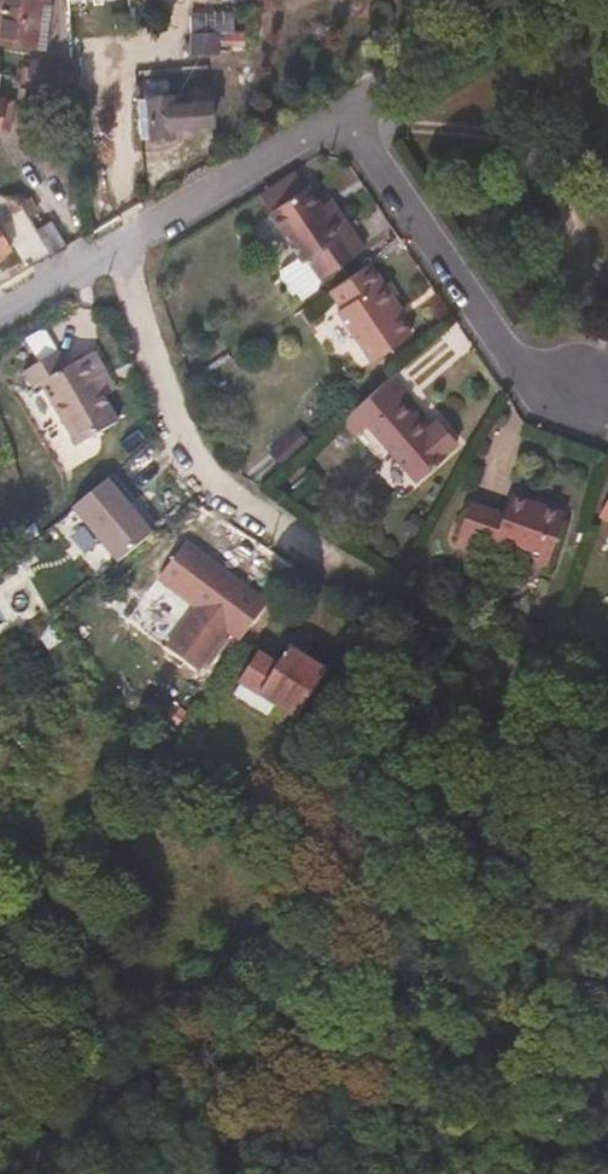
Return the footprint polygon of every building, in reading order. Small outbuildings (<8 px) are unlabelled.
[(51,0),(3,0),(0,26),(0,46),(45,52),(51,0)] [(195,19),(194,37),(194,57),(221,57),(221,45),(246,45),(245,37),(238,37),(239,20),(195,19)] [(62,85),(64,68),(34,63),(33,71),(27,69),(25,80),(44,83),(62,85)] [(25,80),(14,79),(11,98),(42,102),(44,83),(25,80)] [(193,100),(185,100),(141,103),(144,141),(175,141),(175,130),(215,127),(215,106),(211,106),(211,92),(192,94),(193,100)] [(259,201),(268,216),(302,265),(306,262),(320,283),(364,253),(331,203),(320,210),(296,176),(259,201)] [(18,218),(26,212),(21,202),(8,201),(18,218)] [(39,215),(32,203),(21,202),(26,212),(30,220),(39,215)] [(67,247),(52,220),(36,229),(52,256),(67,247)] [(12,253),(0,232),(0,260),(12,253)] [(402,327),(395,317),(365,274),(326,300),(337,318),(334,320),(368,371),(407,344),(397,330),(402,327)] [(30,341),(38,360),(56,352),(48,333),(30,341)] [(110,435),(96,411),(108,403),(85,364),(58,381),(57,377),(50,366),(47,366),(16,385),(25,402),(33,398),(35,399),(69,459),(110,435)] [(456,451),(436,428),(424,438),(398,407),(402,403),(389,386),(342,427),(355,444),(368,434),(416,489),(446,463),(445,461),(456,451)] [(295,427),(269,452),(281,465),(308,440),(295,427)] [(606,489),(590,520),(605,529),(599,541),(607,546),(607,490),(606,489)] [(556,527),(522,515),(502,508),(494,528),(461,517),(450,547),(538,579),(556,527)] [(261,614),(177,556),(153,590),(192,617),(163,660),(192,681),(222,638),(237,648),(261,614)] [(75,680),(41,637),(19,654),(27,665),(38,657),(63,690),(75,680)] [(285,716),(313,671),(276,648),(266,666),(247,653),(230,682),(222,693),(256,716),(264,703),(285,716)]
